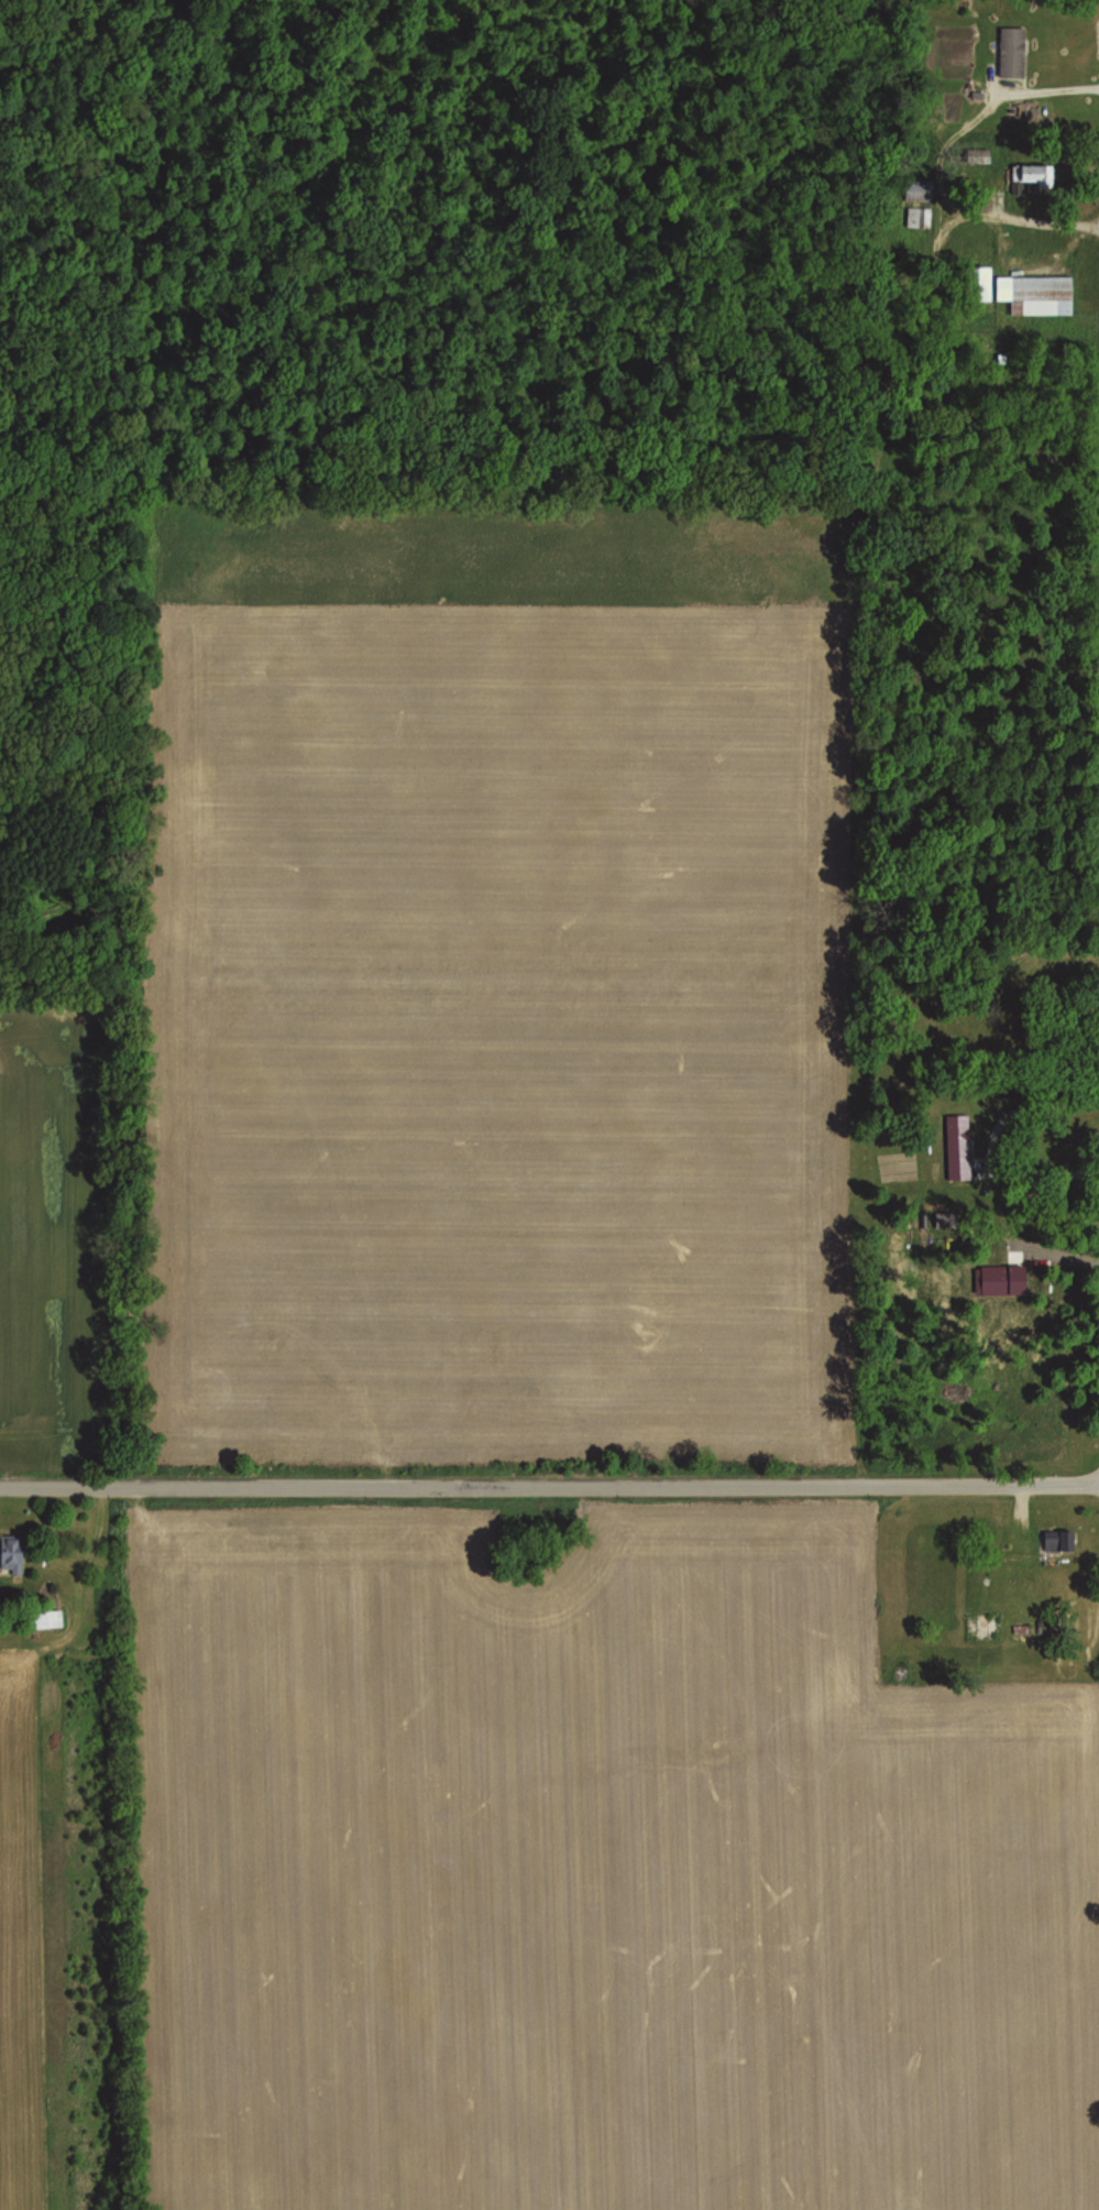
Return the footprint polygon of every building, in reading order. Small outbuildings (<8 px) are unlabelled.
[(998,30),(1025,31),(1025,77),(997,76),(998,30)] [(970,150),(970,166),(992,166),(992,150),(970,150)] [(1009,165),(1052,166),(1052,193),(1009,193),(1009,165)] [(902,201),(929,201),(929,180),(902,180),(902,201)] [(905,207),(903,230),(927,231),(928,209),(905,207)] [(961,262),(960,300),(990,302),(991,263),(961,262)] [(997,276),(997,302),(1012,302),(1012,316),(1070,316),(1070,275),(997,276)] [(943,1115),(970,1114),(972,1159),(985,1159),(985,1178),(945,1179),(943,1115)] [(936,1214),(936,1228),(956,1227),(955,1213),(936,1214)] [(917,1214),(916,1228),(924,1228),(925,1215),(917,1214)] [(971,1266),(1026,1267),(1026,1294),(971,1293),(971,1266)] [(1076,1529),(1043,1529),(1043,1550),(1076,1550),(1076,1529)] [(6,1568),(6,1574),(19,1574),(18,1534),(0,1535),(0,1569),(6,1568)] [(19,1611),(19,1628),(60,1628),(60,1611),(19,1611)] [(998,1615),(958,1615),(958,1639),(998,1639),(998,1615)]
